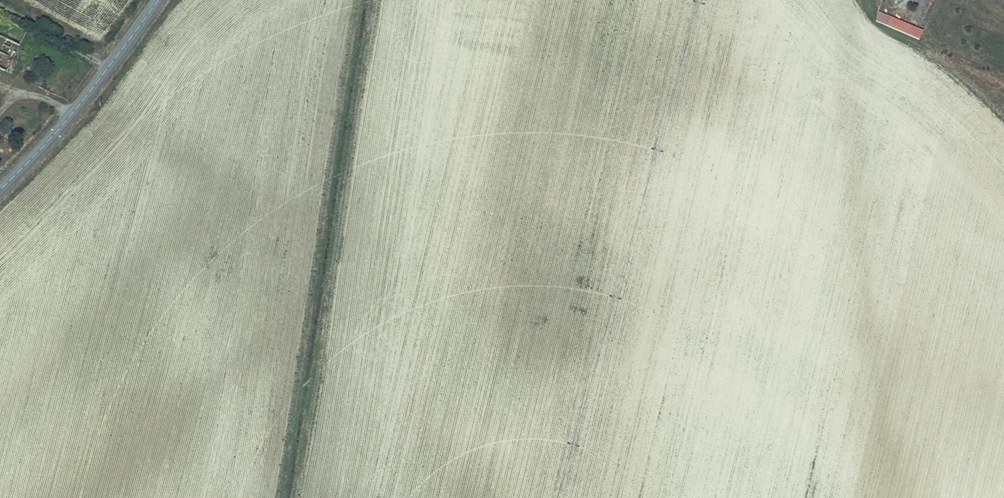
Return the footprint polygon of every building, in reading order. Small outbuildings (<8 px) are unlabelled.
[(878,13),(874,23),(919,41),(923,31),(878,13)]
